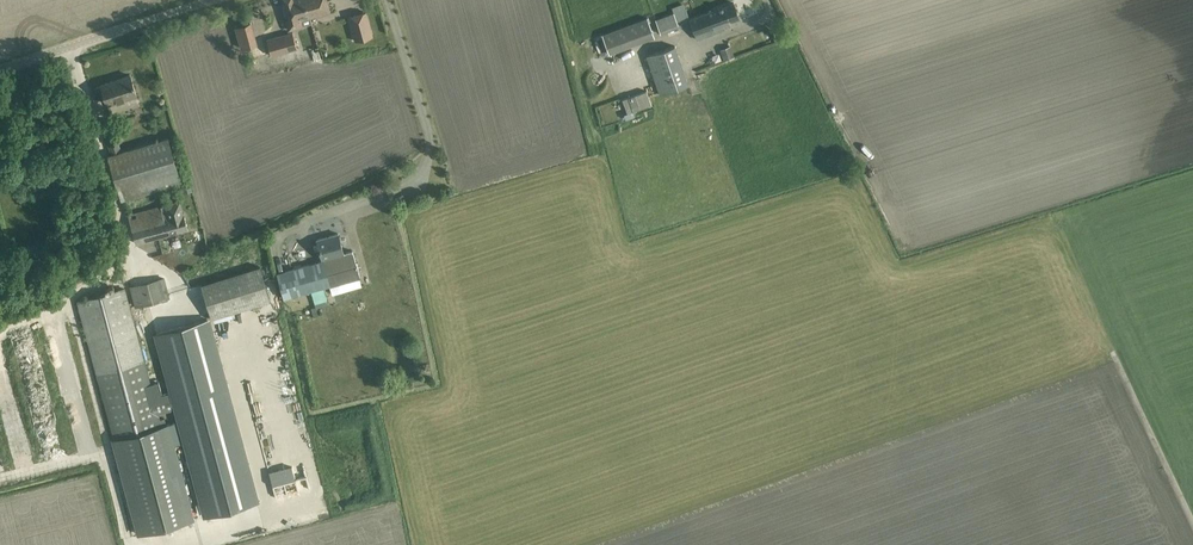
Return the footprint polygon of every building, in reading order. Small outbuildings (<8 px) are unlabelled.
[(285,2),(284,2),(289,18),(284,19),(288,31),(303,26),(301,20),(309,17),(305,0),(284,0),(285,2)] [(309,17),(330,12),(327,0),(305,0),(309,17)] [(689,19),(691,23),(696,38),(716,31),(714,26),(739,17),(733,3),(690,18),(689,19)] [(689,19),(690,18),(686,8),(656,20),(661,34),(691,23),(689,19)] [(354,41),(373,36),(367,11),(348,16),(354,41)] [(655,36),(647,17),(602,34),(610,53),(655,36)] [(242,48),(256,44),(250,24),(236,28),(242,48)] [(267,40),(272,56),(297,48),(293,32),(267,40)] [(646,56),(660,94),(689,84),(675,46),(646,56)] [(723,60),(734,56),(731,46),(720,50),(723,60)] [(303,60),(301,52),(287,55),(289,63),(303,60)] [(98,97),(104,95),(107,104),(136,95),(130,75),(101,84),(101,85),(95,87),(98,97)] [(625,102),(629,115),(654,107),(649,93),(625,102)] [(102,125),(108,144),(111,155),(108,156),(121,200),(159,189),(160,191),(164,190),(163,187),(181,182),(168,138),(121,152),(118,141),(121,140),(115,121),(102,125)] [(188,229),(185,217),(183,213),(180,200),(160,206),(128,215),(136,243),(188,229)] [(329,286),(360,278),(356,266),(352,250),(344,253),(342,246),(338,233),(317,239),(323,260),(277,273),(284,297),(299,293),(321,287),(329,285),(329,286)] [(209,267),(213,266),(209,255),(204,256),(208,267),(209,267)] [(202,256),(181,268),(186,279),(208,267),(202,256)] [(259,266),(201,283),(212,318),(270,300),(259,266)] [(166,277),(130,286),(135,306),(136,307),(171,297),(171,296),(166,277)] [(124,288),(77,301),(114,438),(111,439),(137,535),(195,519),(169,423),(161,425),(124,288)] [(259,502),(209,318),(153,333),(203,517),(259,502)]
